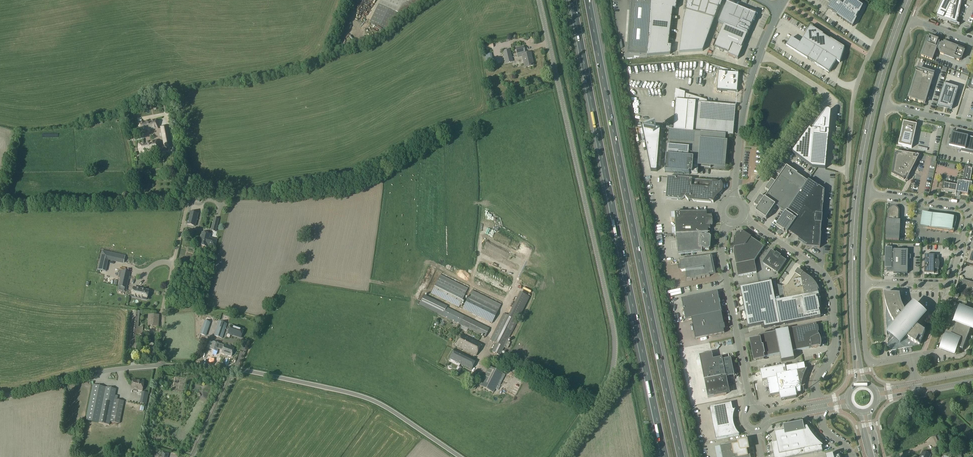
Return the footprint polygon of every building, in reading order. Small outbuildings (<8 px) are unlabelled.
[(427,0),(381,0),(370,22),(388,31),(403,17),(426,2),(427,0)] [(628,53),(647,54),(651,0),(632,0),(628,53)] [(670,55),(671,47),(668,46),(673,9),(676,10),(677,0),(651,0),(647,54),(647,56),(670,55)] [(685,11),(683,23),(679,53),(703,51),(714,19),(715,19),(721,1),(717,0),(688,0),(685,11)] [(853,0),(847,0),(843,7),(833,0),(831,3),(827,9),(837,15),(836,16),(837,16),(852,27),(862,7),(853,0)] [(944,21),(947,23),(948,22),(959,26),(959,25),(956,24),(957,20),(958,20),(962,0),(942,0),(941,1),(942,2),(937,13),(938,14),(937,17),(945,20),(944,21)] [(726,3),(718,23),(724,25),(736,31),(747,35),(751,26),(756,15),(750,13),(745,10),(738,8),(726,3)] [(724,25),(714,48),(728,53),(727,55),(738,59),(742,49),(741,48),(747,35),(736,31),(724,25)] [(807,33),(800,44),(791,39),(790,41),(787,46),(790,48),(790,49),(819,67),(819,66),(828,72),(833,66),(836,61),(839,63),(841,58),(844,49),(838,45),(814,30),(810,28),(807,33)] [(938,41),(929,38),(929,39),(928,39),(927,41),(927,42),(926,43),(926,44),(926,43),(921,56),(930,60),(930,59),(932,60),(935,51),(935,50),(936,50),(936,49),(939,51),(940,52),(940,54),(954,59),(956,60),(959,61),(959,60),(961,60),(964,52),(962,52),(963,50),(960,49),(958,49),(958,48),(944,43),(943,45),(942,44),(941,45),(938,43),(937,42),(938,41)] [(530,53),(525,54),(523,47),(515,48),(517,58),(522,57),(524,68),(533,66),(530,53)] [(512,62),(509,50),(503,52),(506,63),(512,62)] [(917,69),(917,70),(916,70),(916,72),(914,72),(915,73),(916,73),(916,75),(915,75),(915,78),(910,93),(909,96),(909,97),(908,97),(909,97),(908,99),(910,99),(910,100),(910,99),(913,100),(912,100),(915,101),(918,102),(920,102),(923,103),(922,104),(923,104),(923,103),(924,104),(925,102),(926,102),(925,102),(925,101),(926,98),(930,84),(930,85),(931,83),(931,82),(931,81),(930,81),(930,80),(929,80),(930,77),(933,78),(934,75),(933,75),(933,74),(932,73),(929,73),(927,72),(924,71),(922,70),(919,70),(920,69),(919,69),(917,69)] [(951,110),(958,89),(951,86),(951,87),(949,87),(949,86),(944,84),(937,107),(951,110)] [(673,130),(726,135),(728,135),(729,126),(734,127),(736,105),(707,103),(707,100),(684,94),(685,93),(675,90),(674,101),(676,101),(673,130)] [(830,116),(830,117),(824,115),(824,114),(812,130),(809,129),(792,153),(812,168),(825,169),(828,135),(830,116)] [(140,132),(146,130),(150,129),(157,129),(157,127),(157,125),(156,122),(156,121),(149,122),(145,123),(138,124),(138,126),(139,128),(139,130),(140,132)] [(898,145),(911,148),(917,125),(903,122),(898,145)] [(642,127),(651,171),(657,172),(660,129),(642,127)] [(952,134),(953,129),(949,146),(961,149),(960,152),(972,155),(972,138),(952,134)] [(669,130),(665,172),(690,174),(690,173),(698,174),(698,169),(698,164),(701,164),(700,167),(710,168),(711,165),(713,166),(717,162),(718,163),(721,161),(720,160),(724,157),(724,154),(727,154),(727,144),(725,144),(726,135),(669,130)] [(147,152),(151,151),(158,151),(158,148),(158,146),(157,144),(156,141),(150,143),(146,144),(139,145),(139,147),(139,149),(140,152),(141,154),(147,152)] [(902,152),(898,152),(897,156),(895,155),(892,174),(903,180),(904,178),(908,180),(910,177),(909,176),(919,156),(901,153),(902,152)] [(937,172),(953,175),(954,172),(957,172),(958,164),(937,160),(936,164),(939,165),(937,172)] [(786,167),(783,165),(776,174),(780,177),(775,183),(771,180),(765,190),(769,192),(765,199),(760,196),(754,205),(758,208),(755,212),(766,220),(769,215),(770,216),(776,207),(785,213),(776,227),(784,232),(784,231),(786,233),(786,234),(787,234),(788,232),(798,218),(788,210),(807,182),(797,175),(797,174),(786,167)] [(943,190),(942,190),(941,190),(943,191),(956,193),(955,195),(956,195),(959,196),(960,194),(967,195),(969,187),(971,188),(971,184),(972,184),(970,183),(972,171),(972,167),(972,169),(970,169),(970,168),(965,167),(962,182),(958,181),(957,185),(944,183),(943,189),(944,189),(943,190)] [(713,203),(714,202),(713,202),(714,201),(714,200),(715,199),(716,199),(715,199),(717,197),(716,196),(719,193),(720,194),(722,192),(723,190),(723,189),(723,187),(722,185),(722,184),(722,185),(721,183),(721,182),(720,183),(719,182),(668,178),(666,199),(681,200),(685,197),(688,201),(690,200),(692,200),(694,201),(711,203),(712,202),(713,203)] [(818,189),(817,188),(817,187),(808,180),(807,182),(788,210),(798,218),(788,232),(798,239),(798,240),(807,246),(806,247),(820,248),(824,191),(819,187),(818,189)] [(886,240),(899,241),(899,229),(897,229),(898,213),(898,211),(897,210),(896,209),(895,208),(894,208),(892,208),(891,209),(890,210),(889,211),(889,213),(888,228),(886,228),(886,240)] [(194,227),(198,214),(190,212),(187,225),(194,227)] [(676,234),(708,233),(708,230),(710,230),(710,226),(712,226),(712,225),(712,223),(712,221),(713,221),(712,216),(711,216),(707,216),(707,212),(675,213),(675,235),(676,234)] [(926,229),(953,232),(956,222),(956,221),(957,220),(956,219),(956,218),(955,217),(954,216),(929,213),(928,215),(923,214),(921,226),(927,227),(926,229)] [(734,247),(734,254),(736,265),(738,277),(757,273),(754,261),(764,247),(751,238),(751,237),(743,232),(742,233),(742,232),(741,232),(739,232),(738,232),(737,234),(736,235),(735,236),(735,237),(735,238),(734,247)] [(210,235),(202,233),(199,245),(207,247),(207,246),(214,247),(216,240),(209,238),(210,235)] [(708,236),(708,233),(676,234),(678,255),(702,252),(702,249),(704,250),(709,251),(709,250),(710,250),(711,238),(710,238),(711,237),(708,236)] [(885,248),(884,269),(886,269),(886,272),(893,272),(893,273),(907,274),(908,251),(892,250),(892,249),(885,248)] [(102,251),(97,270),(106,272),(108,261),(123,264),(125,256),(102,251)] [(778,274),(786,262),(771,251),(763,264),(778,274)] [(144,265),(146,259),(134,255),(132,261),(144,265)] [(711,257),(711,256),(679,260),(681,271),(685,271),(687,281),(686,281),(692,281),(692,280),(696,280),(696,279),(701,279),(701,278),(705,278),(705,277),(709,277),(709,275),(713,274),(714,274),(713,269),(713,268),(712,263),(712,262),(711,262),(710,257),(711,257)] [(925,256),(924,274),(938,274),(938,270),(938,269),(939,267),(939,265),(939,263),(938,261),(938,256),(925,256)] [(126,289),(131,269),(123,267),(118,287),(126,289)] [(782,287),(785,300),(818,293),(817,291),(818,290),(817,287),(815,283),(811,280),(803,274),(803,273),(798,270),(795,274),(787,286),(782,287)] [(437,281),(431,294),(458,308),(465,295),(437,281)] [(972,294),(972,283),(972,284),(963,281),(962,281),(960,291),(972,294)] [(780,325),(775,302),(771,282),(740,288),(742,297),(743,301),(742,301),(745,315),(746,319),(748,328),(763,325),(764,329),(780,325)] [(132,297),(146,300),(148,291),(133,288),(132,297)] [(681,300),(686,320),(722,313),(720,304),(720,301),(719,301),(718,292),(687,298),(681,300)] [(775,302),(780,325),(821,317),(820,312),(819,313),(819,311),(820,310),(819,301),(818,301),(818,299),(819,298),(818,293),(775,302)] [(919,346),(925,331),(922,330),(918,328),(915,325),(925,314),(920,311),(921,309),(918,307),(918,308),(913,305),(905,313),(904,310),(902,306),(901,302),(900,298),(899,294),(884,294),(885,298),(885,302),(886,307),(887,311),(889,315),(891,318),(893,322),(895,326),(888,334),(900,344),(906,337),(908,339),(911,341),(913,343),(916,344),(919,346)] [(434,313),(442,317),(446,308),(447,307),(424,295),(419,306),(434,313)] [(523,295),(512,318),(517,321),(529,297),(523,295)] [(468,297),(462,309),(491,324),(498,311),(468,297)] [(489,329),(446,308),(442,317),(485,337),(489,329)] [(972,329),(972,327),(972,313),(960,308),(955,322),(956,323),(951,337),(948,336),(942,350),(953,354),(956,348),(962,350),(971,328),(972,329)] [(138,334),(138,327),(140,312),(132,311),(128,351),(136,352),(137,341),(140,341),(140,335),(142,335),(138,334)] [(721,313),(692,319),(696,339),(722,334),(724,334),(723,330),(725,330),(724,326),(721,313)] [(495,343),(491,352),(500,356),(517,321),(512,318),(503,314),(490,341),(495,343)] [(158,316),(148,316),(148,321),(152,321),(152,326),(158,326),(158,316)] [(209,323),(204,321),(200,334),(205,336),(209,323)] [(227,325),(219,322),(214,336),(222,339),(227,325)] [(818,334),(818,332),(817,326),(816,326),(816,324),(758,336),(758,339),(749,341),(753,361),(763,359),(762,358),(779,355),(781,362),(794,359),(792,352),(812,348),(812,349),(820,347),(820,345),(820,343),(820,340),(819,339),(818,337),(819,336),(818,334)] [(241,338),(243,330),(231,326),(228,334),(241,338)] [(456,347),(476,356),(481,345),(461,335),(456,347)] [(709,347),(729,344),(728,339),(708,342),(709,347)] [(148,355),(157,356),(158,345),(153,345),(153,342),(149,342),(148,355)] [(231,357),(234,347),(224,344),(224,346),(212,342),(210,349),(214,351),(213,354),(216,355),(218,349),(222,350),(221,354),(231,357)] [(450,359),(471,370),(476,361),(454,350),(450,359)] [(705,382),(704,382),(708,398),(726,395),(729,391),(726,377),(734,376),(734,378),(734,375),(731,359),(723,361),(722,358),(713,360),(712,353),(699,356),(705,382)] [(800,393),(800,390),(801,386),(802,383),(804,376),(806,373),(804,364),(785,368),(785,366),(760,371),(762,381),(767,380),(770,396),(780,394),(781,401),(796,398),(795,394),(800,393)] [(493,393),(503,374),(489,367),(479,386),(493,393)] [(142,392),(144,383),(133,380),(131,389),(133,390),(133,391),(133,392),(136,393),(137,392),(137,391),(142,392)] [(110,422),(120,424),(124,401),(123,401),(123,403),(114,402),(114,400),(116,390),(93,386),(86,421),(109,426),(110,422)] [(140,403),(146,404),(148,393),(142,392),(142,393),(144,393),(143,396),(141,396),(140,403)] [(734,413),(735,410),(734,411),(733,410),(731,403),(709,408),(716,440),(739,436),(740,435),(738,433),(736,431),(736,430),(735,428),(734,426),(734,425),(733,423),(733,420),(733,418),(733,416),(734,414),(734,413)] [(785,435),(775,437),(777,444),(771,446),(771,444),(773,456),(797,456),(822,452),(821,444),(820,444),(817,442),(815,439),(812,436),(810,433),(808,430),(803,431),(802,424),(784,428),(785,435)] [(745,443),(744,442),(740,443),(740,442),(720,446),(722,456),(750,456),(748,448),(747,444),(746,444),(747,443),(745,442),(745,443)]
